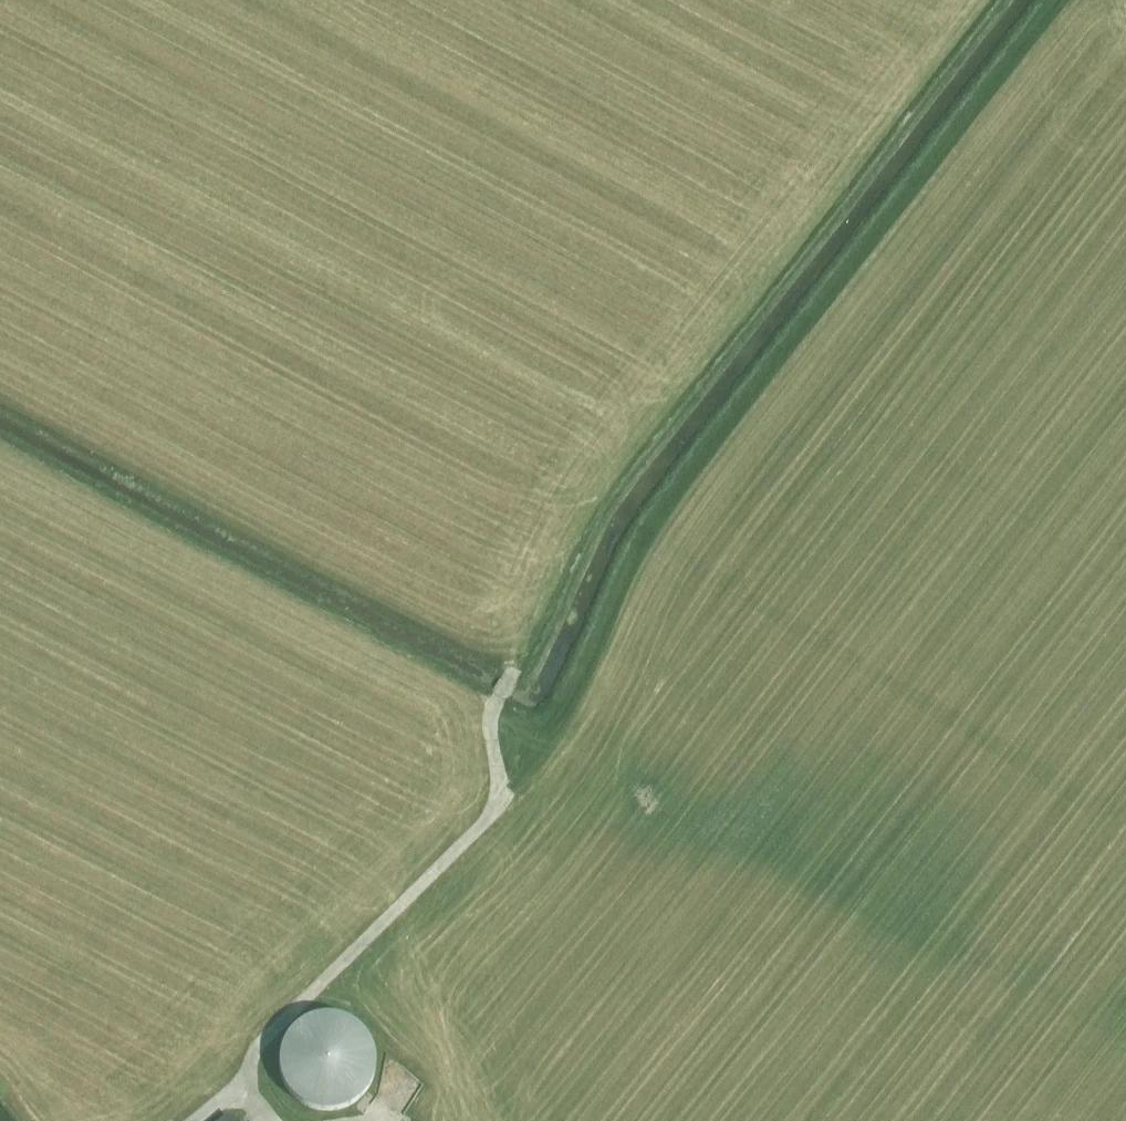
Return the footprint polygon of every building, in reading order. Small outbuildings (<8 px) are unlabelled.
[(289,1094),(304,1107),(323,1112),(342,1111),(359,1101),(372,1086),(377,1068),(375,1048),(366,1031),(359,1024),(351,1019),(343,1015),(333,1013),(324,1013),(314,1015),(305,1018),(297,1023),(293,1027),(291,1029),(289,1031),(287,1034),(285,1036),(284,1039),(283,1041),(280,1048),(278,1054),(278,1062),(278,1069),(279,1076),(282,1082),(285,1089),(289,1094)]
